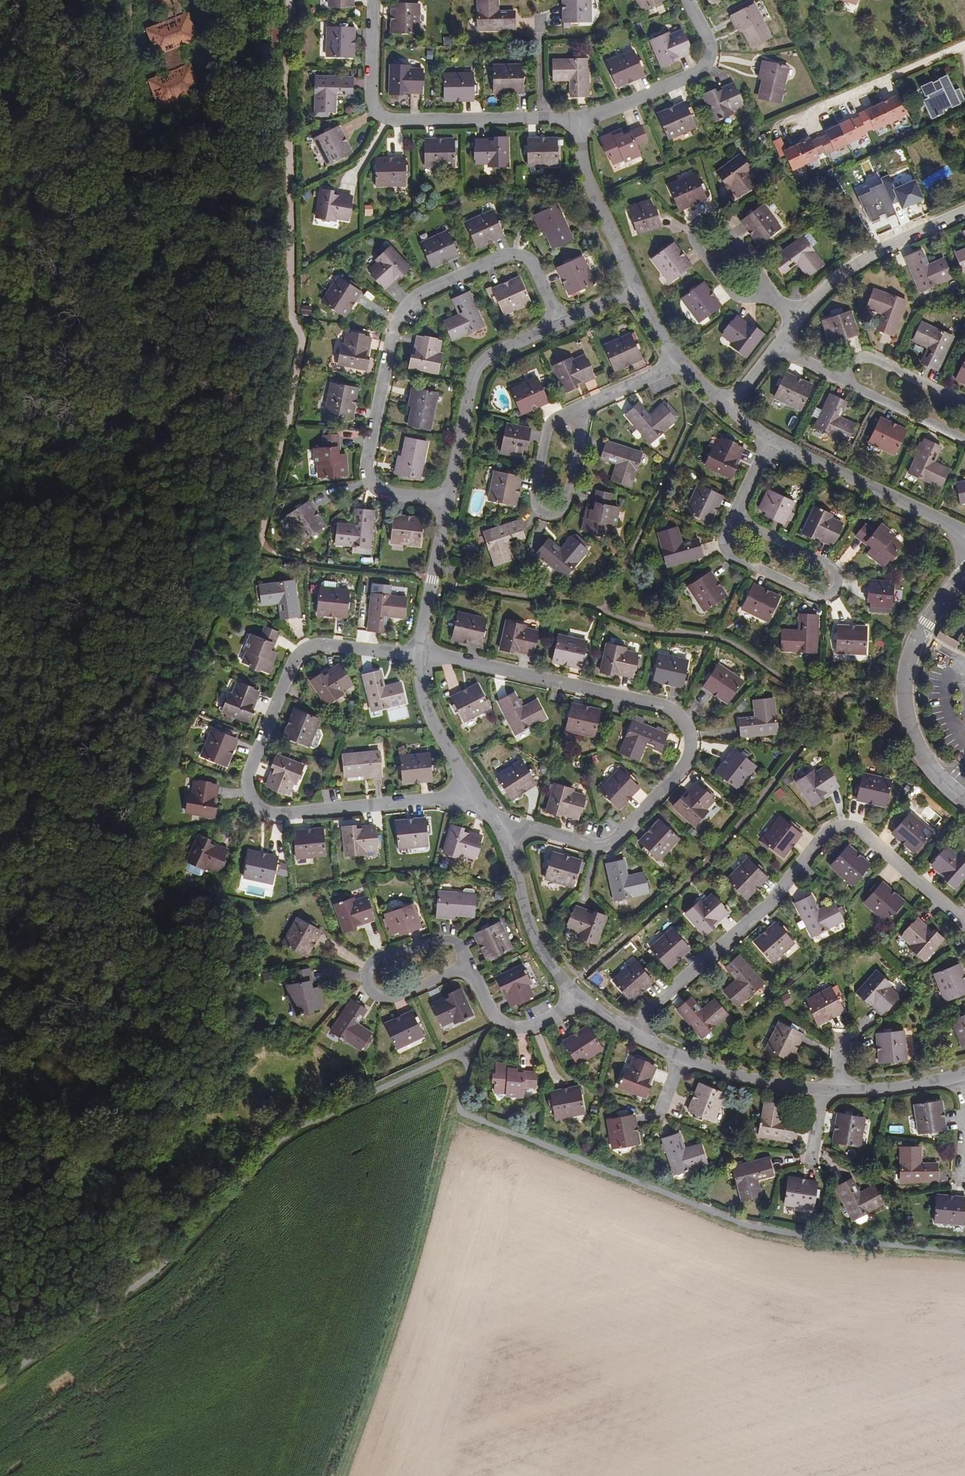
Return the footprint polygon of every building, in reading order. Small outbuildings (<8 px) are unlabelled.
[(154,3),(156,3),(164,23),(147,29),(156,54),(158,53),(166,74),(149,80),(158,105),(160,105),(166,120),(187,112),(181,96),(198,90),(189,65),(187,65),(179,45),(196,39),(187,14),(185,15),(180,0),(153,0),(154,3)] [(391,33),(418,33),(418,4),(407,4),(407,0),(404,0),(399,0),(399,3),(392,3),(391,33)] [(515,30),(514,12),(498,12),(497,0),(477,0),(478,31),(515,30)] [(590,0),(563,0),(564,22),(570,22),(570,26),(579,26),(579,22),(590,22),(590,0)] [(643,12),(665,0),(637,0),(643,12)] [(753,47),(771,37),(753,5),(731,16),(738,28),(742,26),(753,47)] [(328,28),(327,57),(353,58),(354,28),(347,28),(347,25),(339,24),(339,28),(328,28)] [(668,33),(651,41),(662,67),(670,64),(669,60),(678,56),(678,57),(690,52),(681,31),(670,36),(668,33)] [(634,51),(606,63),(617,88),(644,76),(641,69),(645,68),(642,60),(638,62),(634,51)] [(570,97),(589,97),(588,60),(553,60),(553,80),(570,80),(570,97)] [(760,99),(779,104),(788,67),(763,62),(760,75),(765,76),(760,99)] [(409,66),(390,65),(390,94),(398,94),(398,90),(409,90),(409,91),(421,92),(421,69),(409,68),(409,66)] [(522,65),(493,66),(494,93),(523,92),(523,85),(526,85),(526,77),(523,77),(522,65)] [(473,74),(443,74),(444,101),(474,100),(473,94),(477,94),(477,85),(473,85),(473,74)] [(923,101),(931,120),(944,114),(943,111),(964,101),(959,88),(955,91),(949,79),(947,74),(920,87),(926,99),(923,101)] [(352,95),(352,77),(316,76),(315,111),(335,111),(335,95),(352,95)] [(703,95),(714,121),(732,114),(731,111),(742,106),(733,85),(722,90),(722,91),(713,95),(711,92),(703,95)] [(787,152),(781,140),(774,143),(782,159),(786,157),(793,173),(820,159),(819,157),(826,153),(827,156),(862,139),(860,136),(867,133),(867,132),(874,129),(875,131),(908,115),(899,96),(859,115),(860,118),(853,122),(852,118),(825,132),(827,135),(819,139),(819,140),(812,143),(811,140),(787,152)] [(684,103),(658,114),(668,139),(695,127),(691,116),(694,115),(691,107),(687,109),(684,103)] [(314,138),(328,165),(352,153),(338,127),(332,130),(330,126),(323,130),(324,133),(314,138)] [(624,160),(625,162),(640,156),(637,147),(648,142),(642,128),(630,133),(631,135),(624,138),(621,131),(602,140),(613,165),(624,160)] [(489,166),(508,166),(507,137),(499,138),(499,142),(488,142),(488,141),(476,141),(476,164),(489,163),(489,166)] [(426,167),(455,166),(454,139),(425,140),(425,147),(421,147),(422,155),(425,155),(426,167)] [(528,166),(558,165),(557,139),(527,139),(527,146),(524,146),(524,154),(528,154),(528,166)] [(752,170),(740,155),(717,173),(723,180),(726,177),(732,185),(731,186),(739,196),(757,182),(749,172),(752,170)] [(405,158),(376,159),(376,185),(406,185),(405,173),(409,173),(409,165),(405,165),(405,158)] [(695,174),(668,186),(679,210),(706,198),(703,192),(707,191),(703,183),(700,185),(695,174)] [(322,189),(316,217),(335,221),(336,218),(348,220),(352,198),(340,195),(339,197),(329,195),(330,191),(322,189)] [(649,201),(630,207),(638,235),(661,228),(657,215),(654,216),(652,208),(649,201)] [(553,247),(572,239),(557,205),(534,215),(539,228),(544,226),(553,247)] [(741,221),(759,244),(780,229),(762,205),(753,212),(751,209),(744,214),(747,217),(741,221)] [(493,211),(466,223),(477,247),(504,235),(501,229),(504,228),(501,220),(497,222),(493,211)] [(448,232),(421,244),(432,268),(459,256),(456,250),(459,248),(456,241),(452,242),(448,232)] [(806,234),(812,245),(816,243),(810,232),(806,234)] [(803,237),(773,258),(784,273),(797,263),(807,277),(823,265),(803,237)] [(691,266),(673,243),(652,259),(670,282),(679,276),(681,278),(688,273),(686,271),(691,266)] [(410,268),(390,247),(376,260),(378,262),(369,270),(385,287),(394,279),(393,278),(400,271),(403,274),(410,268)] [(955,254),(963,273),(964,272),(964,249),(955,254)] [(921,250),(904,258),(919,292),(951,277),(943,259),(928,266),(921,250)] [(557,268),(569,295),(593,284),(581,257),(571,261),(569,258),(562,261),(563,265),(557,268)] [(338,277),(322,302),(345,317),(361,292),(355,288),(357,285),(350,281),(348,284),(338,277)] [(504,313),(530,301),(520,277),(493,290),(495,296),(492,297),(496,304),(499,303),(504,313)] [(721,306),(703,282),(681,298),(699,322),(708,315),(711,318),(718,313),(715,310),(721,306)] [(877,329),(894,335),(906,301),(874,289),(867,308),(882,314),(877,329)] [(484,325),(469,292),(452,300),(459,315),(444,322),(452,340),(484,325)] [(850,312),(823,321),(829,340),(836,338),(845,335),(846,338),(858,334),(850,312)] [(731,346),(746,357),(763,334),(756,329),(754,332),(746,326),(747,325),(737,318),(723,335),(733,343),(731,346)] [(921,363),(937,370),(953,337),(921,322),(913,340),(928,347),(921,363)] [(338,364),(366,370),(368,361),(364,361),(366,351),(367,351),(370,339),(347,334),(345,346),(342,346),(338,364)] [(630,334),(603,347),(614,371),(641,358),(639,352),(642,351),(638,343),(635,345),(630,334)] [(409,367),(438,373),(441,354),(438,354),(441,341),(419,337),(416,349),(417,349),(415,359),(411,359),(409,367)] [(582,382),(594,377),(584,356),(573,361),(572,359),(554,366),(566,393),(574,389),(573,385),(582,381),(582,382)] [(955,379),(964,384),(964,358),(955,379)] [(774,397),(800,409),(812,385),(801,380),(800,383),(797,382),(798,379),(785,373),(782,379),(779,377),(775,385),(779,386),(774,397)] [(537,378),(510,390),(521,414),(548,402),(545,396),(549,394),(545,387),(542,388),(537,378)] [(352,417),(358,388),(332,383),(326,412),(337,414),(336,418),(344,419),(345,416),(352,417)] [(409,425),(429,429),(436,393),(412,388),(409,401),(414,402),(409,425)] [(846,402),(830,395),(814,428),(846,443),(854,425),(839,418),(838,420),(833,418),(839,406),(843,408),(846,402)] [(639,404),(625,415),(649,443),(676,421),(663,406),(650,416),(639,404)] [(843,408),(839,406),(833,418),(838,420),(839,418),(843,408)] [(868,442),(895,455),(906,431),(896,426),(895,428),(891,427),(893,424),(880,418),(877,424),(873,422),(870,430),(873,432),(868,442)] [(506,424),(501,453),(521,457),(522,449),(524,441),(527,442),(530,429),(506,424)] [(319,465),(319,477),(346,475),(345,454),(337,455),(337,448),(339,447),(338,435),(324,436),(324,448),(315,449),(316,466),(319,465)] [(420,478),(427,442),(407,438),(403,461),(398,460),(395,473),(420,478)] [(705,465),(731,478),(735,470),(731,468),(735,459),(736,459),(742,448),(721,438),(716,450),(713,448),(705,465)] [(940,447),(924,439),(908,473),(940,488),(948,469),(933,462),(932,465),(928,463),(934,450),(938,452),(940,447)] [(642,453),(607,441),(601,458),(607,460),(608,456),(621,460),(620,465),(617,464),(612,480),(631,486),(642,453)] [(938,452),(934,450),(928,463),(932,465),(933,462),(938,452)] [(620,465),(621,460),(608,456),(607,460),(617,464),(620,465)] [(495,471),(489,500),(515,506),(521,477),(514,475),(515,472),(507,470),(506,474),(495,471)] [(956,484),(960,504),(964,503),(964,482),(956,484)] [(699,485),(686,511),(710,523),(723,496),(717,493),(718,490),(711,486),(710,490),(699,485)] [(772,519),(784,524),(794,502),(768,490),(759,508),(766,512),(774,515),(772,519)] [(588,510),(583,530),(610,536),(612,525),(615,525),(619,509),(609,507),(612,495),(597,491),(595,504),(597,504),(595,511),(588,510)] [(286,516),(303,541),(325,526),(308,501),(303,505),(301,502),(294,507),(296,510),(286,516)] [(814,507),(802,533),(811,537),(812,533),(822,537),(821,539),(832,544),(842,523),(830,518),(832,515),(814,507)] [(355,515),(354,526),(338,525),(336,545),(370,548),(374,511),(356,509),(355,515)] [(391,542),(420,545),(423,519),(394,516),(393,523),(389,522),(389,530),(392,531),(391,542)] [(524,538),(519,520),(484,532),(495,565),(514,559),(509,543),(524,538)] [(868,553),(884,566),(901,545),(892,537),(893,535),(880,525),(874,532),(865,525),(855,536),(865,544),(867,542),(872,547),(868,553)] [(667,567),(703,556),(697,539),(681,544),(677,528),(658,533),(667,567)] [(548,540),(537,553),(565,577),(587,551),(572,538),(561,550),(548,540)] [(688,586),(704,611),(726,597),(710,572),(705,576),(703,572),(696,577),(698,580),(688,586)] [(281,619),(299,617),(294,580),(259,584),(262,605),(279,603),(281,619)] [(321,583),(321,588),(339,590),(339,585),(337,582),(325,581),(321,583)] [(870,610),(890,612),(893,583),(869,581),(868,593),(871,594),(870,602),(870,610)] [(741,609),(768,621),(779,597),(752,584),(750,590),(746,589),(743,596),(746,598),(741,609)] [(348,603),(349,591),(339,590),(321,588),(320,588),(317,614),(347,617),(347,611),(351,611),(352,603),(348,603)] [(372,594),(368,630),(386,632),(388,616),(404,617),(406,598),(372,594)] [(487,620),(458,613),(452,639),(463,642),(464,639),(467,640),(467,643),(481,646),(482,639),(486,640),(488,632),(484,631),(487,620)] [(816,652),(817,615),(799,614),(799,631),(782,630),(781,650),(816,652)] [(507,621),(500,650),(509,651),(510,647),(520,650),(520,651),(532,654),(537,631),(525,629),(525,626),(507,621)] [(836,652),(865,654),(866,627),(837,626),(837,633),(833,633),(833,641),(836,641),(836,652)] [(247,651),(243,662),(268,673),(276,653),(269,650),(272,643),(274,644),(279,633),(265,627),(260,638),(251,635),(245,650),(247,651)] [(936,638),(955,648),(959,642),(940,632),(936,638)] [(587,642),(558,636),(552,661),(581,668),(582,662),(586,662),(588,654),(584,653),(587,642)] [(607,644),(600,672),(609,674),(610,670),(620,672),(620,673),(632,676),(637,654),(625,651),(625,648),(607,644)] [(688,661),(659,655),(653,680),(682,687),(684,680),(687,681),(689,673),(685,672),(688,661)] [(703,687),(727,703),(742,681),(717,664),(711,674),(708,672),(703,679),(707,681),(703,687)] [(311,680),(326,704),(342,694),(341,691),(351,685),(339,666),(328,672),(329,673),(321,679),(318,676),(311,680)] [(380,671),(363,675),(372,711),(405,703),(401,683),(384,687),(380,671)] [(222,712),(249,722),(252,714),(248,713),(252,703),(253,703),(258,692),(237,684),(232,695),(229,694),(222,712)] [(464,721),(490,708),(478,684),(452,698),(455,704),(451,706),(455,713),(459,711),(464,721)] [(514,693),(498,702),(515,735),(547,719),(537,700),(522,708),(514,693)] [(741,723),(745,741),(781,733),(773,699),(754,703),(757,719),(741,723)] [(565,730),(594,737),(600,711),(571,704),(570,711),(566,710),(564,718),(568,719),(565,730)] [(308,747),(319,719),(295,709),(284,737),(290,739),(289,743),(296,746),(298,742),(308,747)] [(660,751),(667,734),(633,720),(619,752),(638,760),(645,745),(660,751)] [(213,729),(201,757),(226,767),(230,756),(228,755),(229,751),(232,752),(237,739),(231,737),(232,733),(225,730),(223,733),(213,729)] [(724,763),(716,772),(737,789),(755,766),(747,759),(749,756),(742,750),(740,753),(735,749),(726,760),(728,762),(726,765),(724,763)] [(380,751),(342,755),(344,775),(368,773),(368,778),(382,777),(380,751)] [(429,754),(400,757),(403,783),(432,780),(431,774),(435,773),(434,765),(431,765),(429,754)] [(303,766),(277,755),(273,763),(277,765),(273,774),(272,774),(268,785),(289,794),(293,783),(296,784),(303,766)] [(521,761),(496,777),(511,799),(536,783),(532,778),(535,776),(531,769),(528,771),(521,761)] [(827,793),(838,786),(825,767),(814,774),(813,771),(797,782),(813,806),(820,801),(818,797),(826,792),(827,793)] [(619,769),(599,791),(619,809),(626,801),(624,799),(627,796),(629,798),(639,787),(634,783),(636,780),(630,775),(628,777),(619,769)] [(874,804),(885,806),(891,780),(862,774),(860,785),(856,784),(854,792),(858,793),(856,800),(870,803),(871,800),(874,801),(874,804)] [(186,812),(214,818),(216,809),(212,808),(213,798),(214,798),(217,786),(194,782),(192,794),(189,793),(186,812)] [(566,815),(578,818),(584,797),(572,793),(573,790),(555,785),(547,813),(556,815),(557,811),(566,814),(566,815)] [(679,800),(673,806),(694,826),(707,812),(705,810),(713,801),(696,785),(688,794),(689,795),(682,803),(679,800)] [(905,845),(914,853),(931,833),(910,813),(902,822),(899,819),(894,826),(896,828),(892,833),(902,842),(904,840),(907,843),(905,845)] [(780,817),(762,841),(783,857),(801,834),(796,830),(798,827),(791,822),(789,825),(780,817)] [(425,819),(396,822),(398,848),(428,845),(427,834),(430,833),(430,825),(426,826),(425,819)] [(658,860),(679,839),(660,821),(639,842),(644,846),(641,849),(648,855),(650,852),(658,860)] [(452,825),(443,853),(462,858),(463,856),(475,859),(481,837),(469,834),(469,835),(459,832),(460,828),(452,825)] [(343,827),(346,856),(365,854),(365,851),(377,850),(375,827),(363,828),(363,829),(352,830),(352,826),(343,827)] [(296,858),(326,855),(323,829),(293,832),(294,838),(291,839),(291,847),(295,847),(296,858)] [(199,835),(187,861),(205,869),(206,866),(217,871),(227,850),(215,845),(215,847),(205,843),(207,838),(199,835)] [(857,853),(848,845),(830,865),(852,885),(860,876),(863,879),(868,873),(865,870),(870,865),(859,856),(857,858),(854,856),(857,853)] [(955,888),(964,877),(964,859),(959,854),(958,856),(948,848),(933,865),(942,873),(943,873),(949,877),(946,881),(955,888)] [(278,857),(249,851),(244,877),(272,883),(275,872),(279,873),(280,865),(277,864),(278,857)] [(545,878),(574,887),(581,861),(553,853),(551,859),(547,858),(545,866),(548,867),(545,878)] [(748,859),(727,880),(746,898),(767,877),(762,873),(764,870),(758,864),(756,867),(748,859)] [(624,860),(606,864),(614,900),(648,892),(644,873),(627,877),(624,860)] [(205,869),(187,862),(185,867),(186,870),(199,876),(202,875),(205,869)] [(864,902),(886,922),(904,902),(895,894),(893,897),(890,894),(892,892),(882,882),(877,887),(874,885),(869,891),(872,894),(864,902)] [(438,892),(437,917),(450,918),(451,913),(474,914),(475,894),(438,892)] [(717,920),(726,912),(711,895),(702,903),(700,901),(686,914),(705,935),(711,929),(708,926),(716,919),(717,920)] [(811,896),(795,904),(812,937),(843,921),(834,903),(819,910),(820,913),(816,915),(810,903),(814,901),(811,896)] [(334,905),(344,932),(352,930),(351,926),(360,922),(361,924),(372,920),(365,898),(353,902),(353,899),(334,905)] [(814,901),(810,903),(816,915),(820,913),(819,910),(814,901)] [(421,928),(413,905),(385,914),(392,934),(399,931),(407,929),(409,932),(421,928)] [(588,912),(577,908),(568,929),(580,934),(579,936),(597,943),(607,917),(599,913),(597,917),(588,914),(588,912)] [(298,918),(283,944),(307,956),(312,946),(310,945),(311,942),(314,943),(321,931),(315,927),(317,924),(309,920),(307,923),(298,918)] [(927,929),(917,921),(903,938),(912,946),(910,948),(924,961),(943,939),(937,933),(934,936),(926,930),(927,929)] [(475,934),(488,960),(512,949),(499,922),(489,927),(487,924),(480,927),(481,931),(475,934)] [(762,935),(754,942),(771,962),(793,943),(786,934),(788,932),(783,925),(780,928),(776,923),(765,932),(767,934),(764,937),(762,935)] [(672,929),(650,948),(668,968),(690,949),(685,944),(688,941),(683,935),(680,937),(672,929)] [(724,991),(737,1006),(763,983),(739,956),(725,968),(736,980),(724,991)] [(636,962),(613,981),(631,1001),(653,982),(649,977),(652,974),(646,968),(643,970),(636,962)] [(959,963),(934,973),(945,1001),(956,996),(957,1000),(964,997),(963,993),(964,993),(964,979),(964,978),(962,979),(960,975),(963,974),(959,963)] [(506,995),(512,1006),(532,997),(527,985),(530,984),(522,967),(495,979),(499,987),(503,985),(507,994),(506,995)] [(292,1001),(295,1013),(321,1008),(317,988),(310,989),(309,982),(311,981),(309,969),(294,972),(296,983),(287,985),(290,1002),(292,1001)] [(873,1004),(882,1013),(897,996),(888,987),(890,985),(876,972),(857,993),(863,999),(866,996),(874,1003),(873,1004)] [(831,987),(805,1002),(818,1025),(844,1011),(840,1005),(844,1003),(840,995),(836,997),(831,987)] [(443,999),(432,1004),(442,1025),(453,1020),(454,1023),(472,1014),(459,988),(451,992),(453,996),(444,1000),(443,999)] [(691,998),(677,1010),(702,1038),(728,1015),(715,1000),(702,1011),(691,998)] [(366,1010),(351,1000),(331,1031),(360,1050),(371,1033),(357,1024),(355,1026),(352,1024),(359,1012),(363,1015),(366,1010)] [(963,1048),(964,1047),(964,1011),(961,1013),(962,1016),(952,1020),(963,1048)] [(363,1015),(359,1012),(352,1024),(355,1026),(357,1024),(363,1015)] [(395,1019),(385,1025),(397,1048),(423,1036),(418,1025),(422,1024),(418,1016),(415,1018),(412,1012),(399,1018),(400,1021),(397,1022),(395,1019)] [(779,1022),(766,1049),(790,1060),(803,1034),(797,1031),(799,1027),(791,1024),(790,1027),(779,1022)] [(578,1065),(603,1049),(588,1027),(578,1033),(580,1036),(577,1038),(575,1035),(563,1043),(567,1049),(564,1051),(568,1058),(572,1056),(578,1065)] [(876,1033),(880,1063),(906,1060),(903,1030),(891,1032),(891,1028),(883,1029),(883,1033),(876,1033)] [(649,1079),(654,1068),(633,1059),(628,1071),(625,1070),(618,1087),(645,1098),(648,1090),(644,1088),(648,1079),(649,1079)] [(513,1068),(494,1065),(490,1090),(502,1091),(503,1095),(519,1097),(520,1088),(532,1088),(534,1073),(523,1072),(523,1075),(514,1073),(513,1068)] [(713,1121),(724,1093),(699,1084),(695,1094),(698,1095),(697,1099),(694,1098),(689,1111),(695,1113),(694,1117),(701,1120),(703,1117),(713,1121)] [(555,1118),(584,1113),(579,1087),(568,1089),(568,1092),(565,1092),(564,1090),(550,1092),(551,1099),(548,1099),(549,1108),(553,1107),(555,1118)] [(945,1130),(940,1100),(914,1105),(919,1134),(930,1132),(931,1136),(939,1135),(938,1131),(945,1130)] [(784,1106),(764,1102),(758,1137),(795,1143),(798,1125),(792,1124),(791,1129),(778,1126),(778,1122),(781,1122),(784,1106)] [(838,1113),(833,1142),(859,1147),(864,1118),(852,1116),(853,1112),(845,1111),(844,1114),(838,1113)] [(607,1119),(612,1148),(639,1144),(637,1132),(634,1133),(633,1129),(636,1129),(633,1115),(627,1116),(626,1112),(618,1114),(619,1117),(607,1119)] [(679,1133),(662,1139),(674,1174),(707,1163),(700,1144),(685,1149),(685,1152),(681,1154),(677,1141),(681,1139),(679,1133)] [(681,1139),(677,1141),(681,1154),(685,1152),(685,1149),(681,1139)] [(920,1147),(900,1147),(900,1182),(937,1182),(937,1164),(920,1164),(920,1147)] [(773,1175),(768,1158),(732,1168),(742,1202),(761,1196),(757,1180),(773,1175)] [(817,1182),(788,1178),(783,1204),(813,1209),(815,1197),(818,1198),(819,1190),(816,1189),(817,1182)] [(852,1179),(836,1187),(852,1219),(883,1204),(874,1186),(859,1194),(852,1179)] [(936,1195),(934,1221),(963,1224),(964,1213),(964,1198),(936,1195)]
